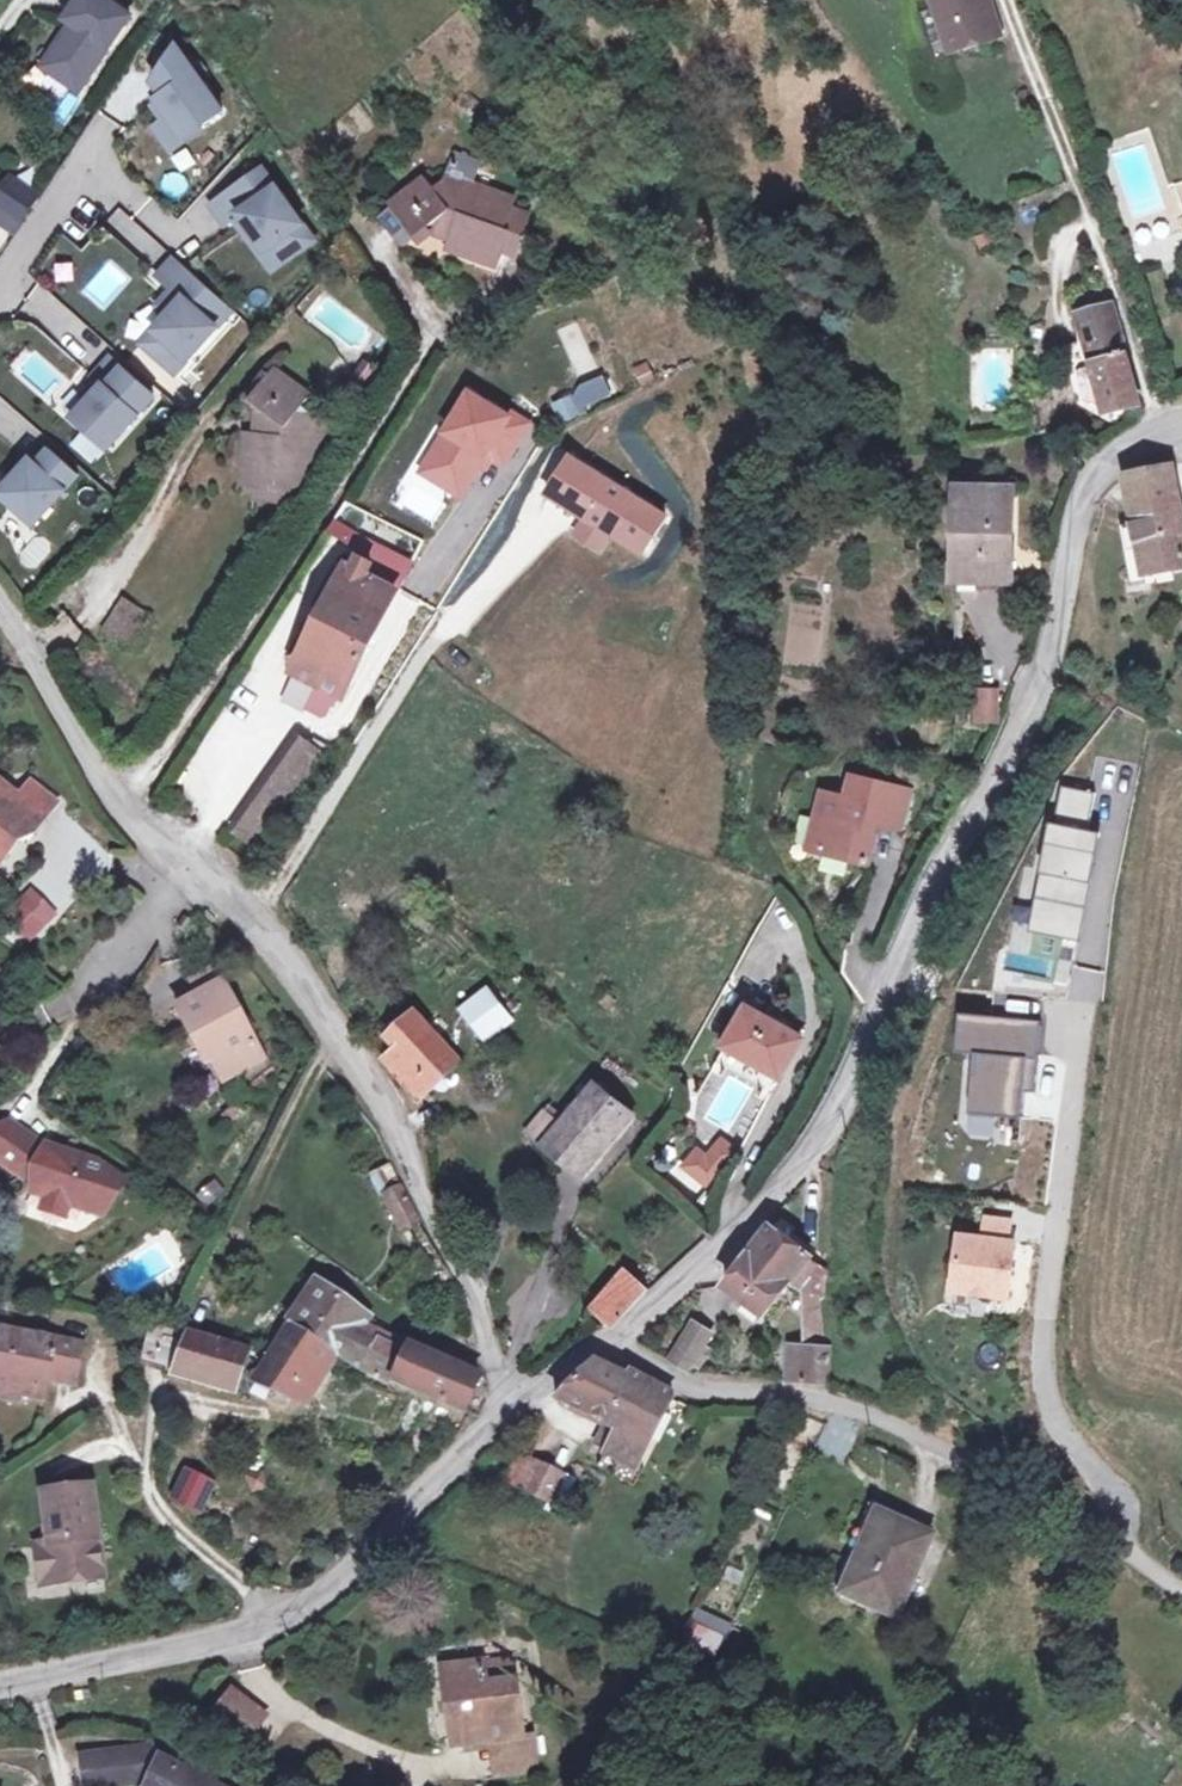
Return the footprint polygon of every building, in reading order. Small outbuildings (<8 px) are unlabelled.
[(79,21),(50,66),(86,89),(136,10),(120,0),(82,0),(72,16),(79,21)] [(1001,27),(993,0),(940,0),(953,42),(1001,27)] [(230,108),(184,42),(161,78),(171,92),(166,96),(178,114),(193,134),(230,108)] [(193,134),(178,114),(164,124),(178,145),(193,134)] [(486,156),(465,148),(456,174),(446,184),(436,173),(415,191),(423,201),(408,213),(400,204),(387,215),(413,245),(439,222),(443,227),(452,221),(460,225),(454,244),(489,257),(492,249),(508,255),(512,244),(515,233),(527,237),(535,207),(519,201),(520,189),(480,174),(486,156)] [(236,221),(249,211),(276,247),(289,237),(301,253),(324,235),(313,220),(286,184),(272,165),(222,202),(236,221)] [(1,202),(32,223),(48,197),(18,176),(1,202)] [(400,204),(408,213),(423,201),(415,191),(400,204)] [(25,233),(32,223),(1,202),(0,203),(0,217),(25,233)] [(527,237),(515,233),(512,244),(523,248),(527,237)] [(301,253),(289,237),(276,247),(272,250),(284,266),(301,253)] [(184,371),(241,308),(182,256),(167,274),(184,290),(169,307),(177,314),(151,342),(184,371)] [(1140,400),(1112,293),(1080,301),(1108,408),(1140,400)] [(115,447),(161,395),(117,356),(100,376),(105,380),(92,394),(97,399),(81,417),(115,447)] [(284,371),(277,379),(297,393),(303,384),(284,371)] [(297,393),(277,379),(262,401),(274,410),(269,418),(278,424),(273,434),(255,433),(251,469),(260,470),(258,486),(268,487),(279,488),(279,500),(309,502),(311,485),(321,485),(328,440),(342,442),(346,418),(329,416),(313,406),(320,397),(303,384),(297,393)] [(496,456),(512,466),(537,427),(521,417),(518,421),(478,397),(457,432),(438,461),(478,485),(496,456)] [(19,509),(39,526),(87,473),(58,448),(44,463),(39,458),(8,493),(22,506),(19,509)] [(478,485),(438,461),(431,473),(470,498),(478,485)] [(1133,467),(1142,524),(1150,569),(1181,565),(1181,479),(1179,461),(1133,467)] [(1013,579),(1016,483),(961,483),(957,577),(1013,579)] [(268,487),(267,499),(279,500),(279,488),(268,487)] [(1151,577),(1150,569),(1142,524),(1129,527),(1136,580),(1151,577)] [(374,537),(358,565),(406,591),(420,562),(374,537)] [(321,680),(308,704),(329,715),(332,717),(345,693),(349,696),(406,591),(358,565),(302,670),(321,680)] [(159,612),(133,594),(111,628),(137,644),(159,612)] [(289,694),(308,704),(321,680),(302,670),(289,694)] [(1000,690),(980,690),(980,720),(1000,721),(1000,690)] [(325,751),(304,736),(236,827),(258,843),(325,751)] [(57,793),(29,773),(16,789),(0,777),(0,852),(26,819),(33,825),(57,793)] [(854,793),(832,788),(826,812),(837,815),(830,847),(874,857),(884,816),(906,821),(915,786),(859,773),(854,793)] [(837,815),(828,813),(826,812),(823,811),(819,829),(815,843),(830,847),(837,815)] [(1051,874),(1041,927),(1086,935),(1096,883),(1093,882),(1103,831),(1057,823),(1047,873),(1051,874)] [(58,912),(30,884),(0,915),(0,916),(28,943),(58,912)] [(184,908),(176,919),(184,925),(193,913),(184,908)] [(192,972),(200,986),(219,976),(213,962),(192,972)] [(263,1049),(224,975),(200,986),(177,998),(184,1012),(188,1019),(197,1037),(203,1034),(222,1071),(263,1049)] [(467,1008),(491,1040),(516,1018),(493,988),(467,1008)] [(809,1033),(755,1001),(733,1039),(786,1072),(809,1033)] [(386,1050),(418,1092),(460,1056),(418,1004),(389,1028),(398,1040),(386,1050)] [(162,1032),(188,1019),(184,1012),(159,1025),(162,1032)] [(963,1053),(984,1055),(978,1115),(1028,1120),(1031,1092),(1041,1093),(1048,1021),(966,1014),(963,1053)] [(626,1112),(588,1086),(563,1123),(559,1128),(547,1146),(584,1171),(626,1112)] [(123,1171),(101,1156),(40,1133),(6,1110),(0,1114),(0,1151),(29,1171),(27,1179),(45,1185),(64,1191),(81,1197),(85,1184),(100,1189),(108,1192),(123,1171)] [(546,1110),(541,1116),(559,1128),(563,1123),(546,1110)] [(529,1134),(547,1146),(559,1128),(541,1116),(529,1134)] [(542,1152),(547,1146),(529,1134),(525,1141),(542,1152)] [(707,1147),(694,1164),(703,1172),(710,1162),(727,1175),(749,1148),(732,1135),(717,1155),(707,1147)] [(578,1180),(584,1171),(547,1146),(542,1152),(540,1154),(578,1180)] [(710,1162),(703,1172),(720,1184),(727,1175),(710,1162)] [(368,1173),(375,1189),(396,1180),(389,1164),(368,1173)] [(204,1204),(224,1193),(216,1178),(196,1189),(204,1204)] [(100,1189),(85,1184),(81,1197),(96,1201),(100,1189)] [(40,1199),(59,1205),(64,1191),(45,1185),(40,1199)] [(418,1210),(407,1186),(383,1195),(397,1225),(420,1215),(418,1210)] [(991,1221),(988,1241),(1003,1242),(1005,1223),(991,1221)] [(796,1290),(805,1296),(829,1268),(780,1231),(757,1262),(796,1290)] [(988,1241),(965,1238),(959,1292),(1014,1299),(1020,1244),(1003,1242),(988,1241)] [(776,1314),(796,1290),(757,1262),(739,1286),(776,1314)] [(595,1300),(618,1321),(650,1287),(629,1266),(595,1300)] [(835,1274),(829,1268),(805,1296),(807,1307),(823,1305),(836,1296),(835,1274)] [(369,1312),(320,1276),(291,1325),(341,1354),(364,1320),(369,1312)] [(813,1340),(829,1340),(823,1305),(807,1307),(813,1340)] [(383,1329),(364,1320),(341,1354),(340,1356),(363,1370),(383,1329)] [(237,1338),(188,1325),(183,1344),(176,1368),(175,1370),(224,1382),(237,1338)] [(340,1356),(341,1354),(291,1325),(282,1339),(260,1375),(283,1387),(311,1399),(340,1356)] [(6,1326),(0,1355),(0,1378),(30,1384),(29,1392),(52,1397),(55,1377),(57,1371),(64,1372),(63,1379),(83,1383),(92,1343),(6,1326)] [(697,1327),(680,1368),(697,1374),(714,1334),(697,1327)] [(383,1329),(363,1370),(392,1386),(395,1380),(466,1413),(483,1375),(383,1329)] [(147,1360),(176,1368),(183,1344),(154,1336),(147,1360)] [(252,1342),(237,1338),(224,1382),(242,1387),(252,1342)] [(803,1352),(793,1384),(832,1390),(839,1358),(803,1352)] [(602,1364),(560,1396),(606,1417),(616,1420),(622,1421),(635,1382),(602,1364)] [(635,1382),(622,1421),(615,1453),(652,1467),(685,1390),(640,1369),(635,1382)] [(55,1377),(63,1379),(64,1372),(57,1371),(55,1377)] [(27,1398),(30,1384),(0,1378),(0,1392),(27,1398)] [(606,1449),(615,1453),(622,1421),(616,1420),(606,1449)] [(533,1492),(534,1488),(546,1465),(548,1460),(531,1452),(516,1483),(533,1492)] [(583,1483),(546,1465),(534,1488),(571,1507),(583,1483)] [(251,1492),(269,1486),(263,1468),(245,1473),(251,1492)] [(216,1483),(192,1470),(179,1500),(203,1511),(216,1483)] [(106,1571),(96,1486),(49,1491),(55,1540),(43,1542),(47,1577),(106,1571)] [(880,1506),(836,1588),(895,1617),(939,1533),(880,1506)] [(685,1628),(721,1646),(732,1625),(696,1607),(685,1628)] [(507,1666),(478,1668),(479,1692),(508,1691),(507,1666)] [(478,1668),(437,1671),(438,1697),(448,1697),(450,1749),(484,1746),(510,1744),(508,1691),(479,1692),(478,1668)] [(235,1688),(214,1710),(247,1738),(268,1716),(235,1688)] [(524,1743),(510,1744),(484,1746),(486,1778),(525,1776),(524,1743)] [(179,1771),(177,1774),(163,1758),(95,1763),(96,1785),(203,1785),(179,1771)]
